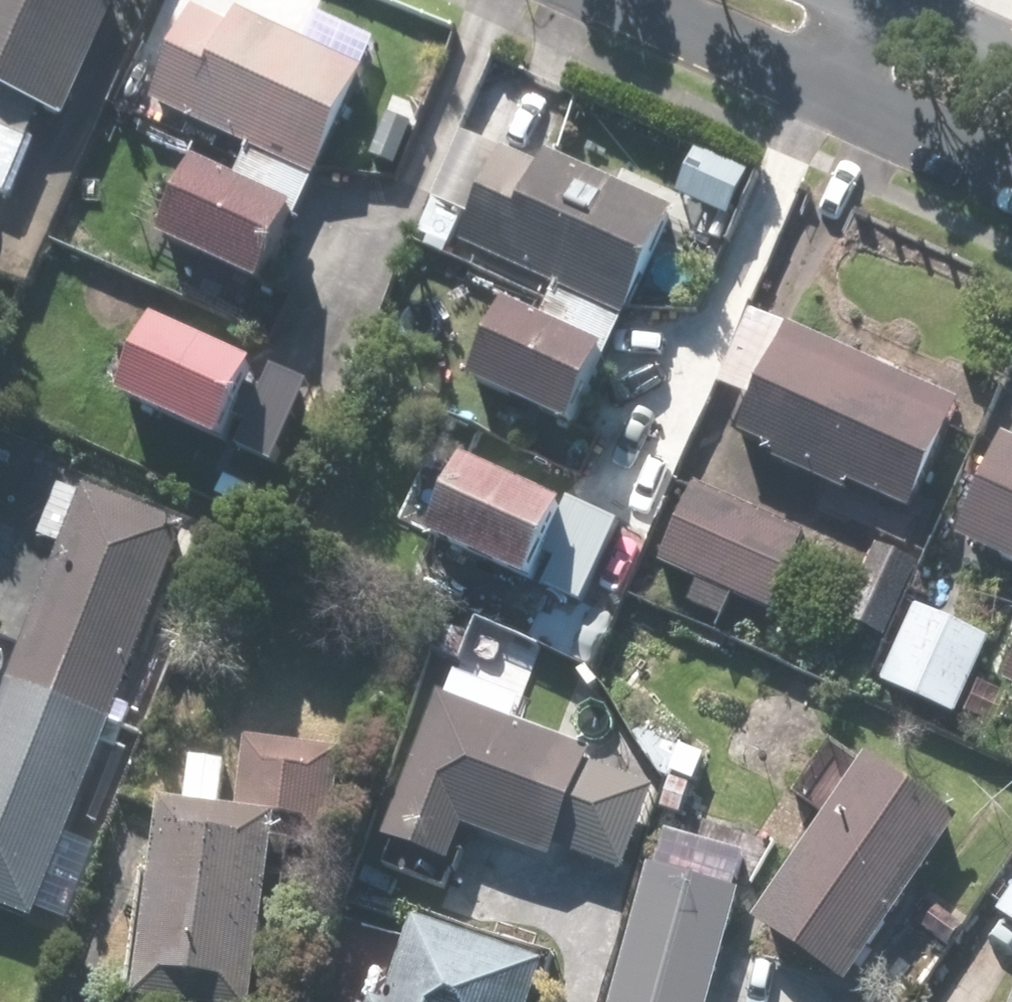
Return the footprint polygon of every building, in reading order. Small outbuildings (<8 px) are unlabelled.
[(43,110),(70,121),(121,0),(0,0),(0,91),(43,110)] [(228,32),(196,17),(156,102),(254,149),(313,178),(362,75),(236,14),(228,32)] [(0,91),(0,195),(6,197),(43,110),(0,91)] [(463,217),(476,223),(466,247),(626,317),(669,216),(544,162),(539,172),(464,140),(417,247),(445,259),(463,217)] [(313,178),(254,149),(233,193),(196,175),(160,249),(257,295),(313,178)] [(567,438),(619,324),(557,295),(539,334),(500,316),(466,391),(567,438)] [(749,318),(717,386),(753,403),(735,440),(906,520),(955,416),(749,318)] [(253,375),(152,332),(118,412),(219,455),(253,375)] [(1011,567),(1011,448),(1000,442),(955,540),(1011,567)] [(560,516),(463,469),(424,550),(520,597),(560,516)] [(802,541),(684,491),(650,571),(768,621),(802,541)] [(183,536),(88,497),(0,709),(0,910),(25,920),(183,536)] [(532,633),(553,642),(570,604),(581,609),(617,524),(578,507),(542,592),(548,595),(532,633)] [(988,647),(913,610),(876,685),(951,722),(988,647)] [(450,871),(466,832),(553,867),(557,856),(621,881),(658,788),(513,731),(542,657),(500,641),(485,679),(460,669),(446,704),(437,701),(381,843),(450,871)] [(1002,686),(1011,690),(1011,665),(1002,686)] [(338,750),(239,744),(234,821),(333,826),(338,750)] [(807,806),(826,819),(751,926),(842,990),(954,830),(889,784),(844,753),(807,806)] [(160,816),(143,1001),(261,1001),(277,826),(160,816)] [(661,841),(610,1001),(711,1001),(753,871),(661,841)] [(993,905),(1011,920),(1011,880),(993,905)] [(407,912),(374,1001),(535,1001),(549,964),(407,912)]
